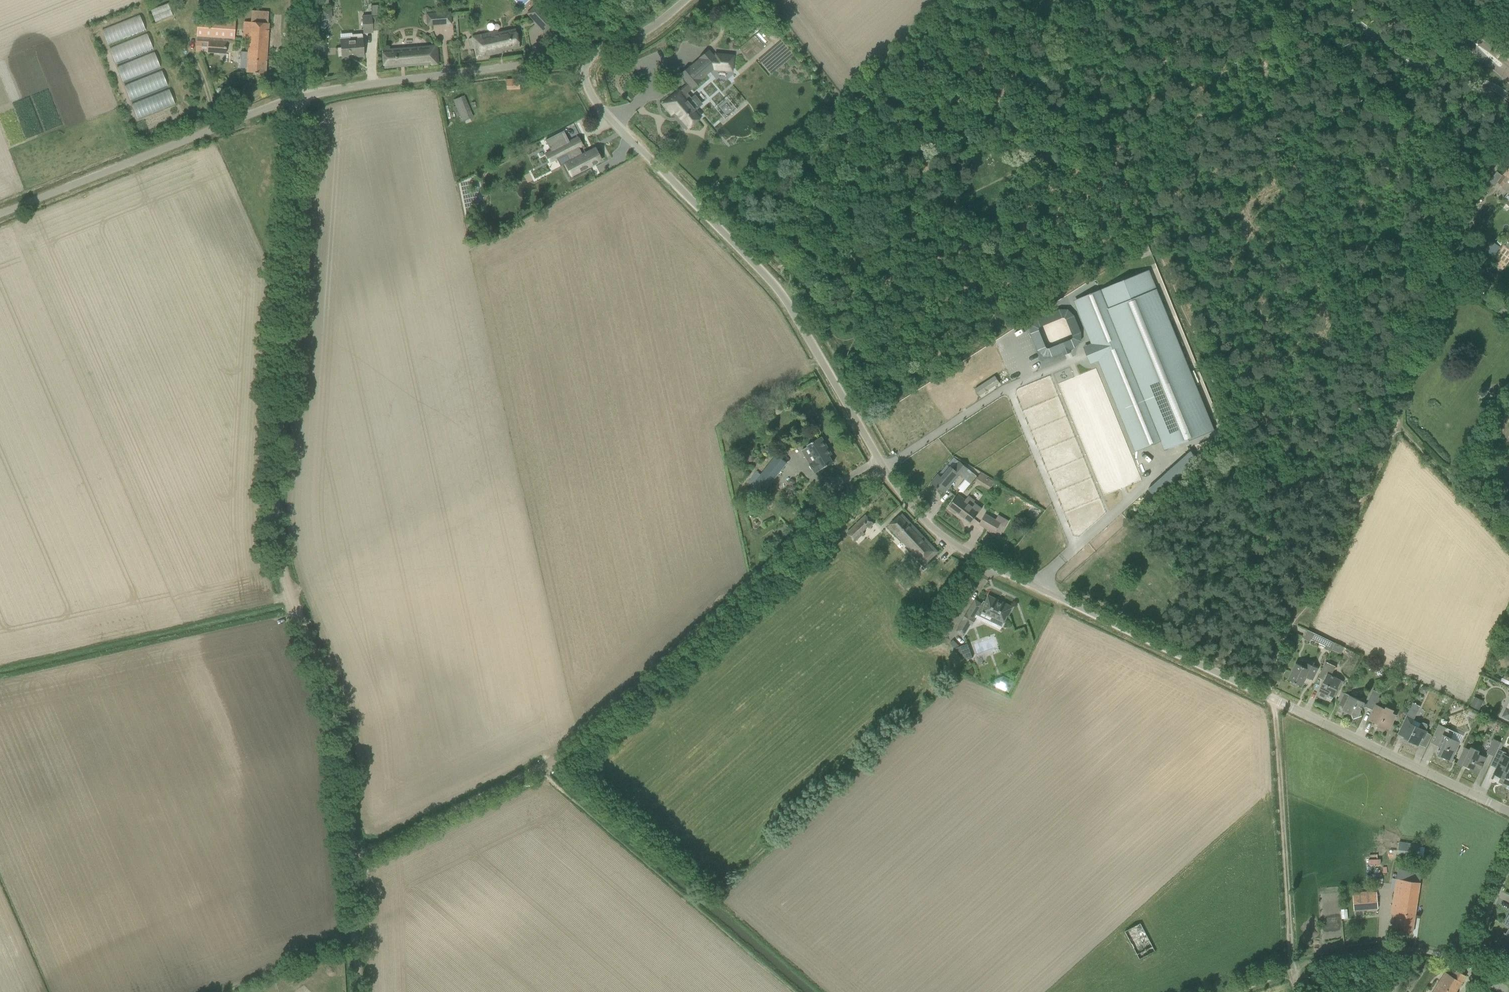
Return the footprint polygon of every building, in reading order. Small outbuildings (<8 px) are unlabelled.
[(155,22),(173,15),(168,3),(151,10),(155,22)] [(554,24),(536,5),(527,13),(545,32),(554,24)] [(330,9),(322,10),(323,17),(331,17),(330,9)] [(250,22),(246,22),(244,22),(243,39),(249,40),(248,52),(241,52),(241,68),(247,68),(246,72),(265,74),(269,14),(250,12),(250,22)] [(450,12),(443,12),(443,25),(451,24),(450,12)] [(139,15),(101,29),(107,44),(145,30),(139,15)] [(371,15),(363,16),(364,33),(373,32),(371,17),(371,15)] [(426,19),(427,25),(442,24),(442,17),(426,19)] [(226,39),(235,40),(236,22),(199,19),(197,37),(226,39)] [(519,47),(517,37),(515,29),(498,33),(497,31),(472,37),(472,38),(468,39),(470,49),(474,49),(476,58),(502,52),(502,50),(519,47)] [(109,48),(114,63),(153,49),(147,33),(109,48)] [(79,51),(91,49),(88,34),(76,37),(79,51)] [(341,56),(342,58),(364,56),(362,34),(352,35),(352,38),(350,39),(340,40),(341,48),(338,48),(339,57),(341,56)] [(197,37),(196,52),(225,54),(226,39),(197,37)] [(436,45),(382,49),(384,68),(438,64),(437,54),(436,45)] [(689,67),(680,74),(688,83),(692,88),(700,81),(699,80),(713,68),(731,70),(732,57),(716,55),(716,58),(714,58),(708,51),(700,58),(701,59),(690,68),(689,67)] [(116,66),(122,81),(160,67),(154,52),(116,66)] [(123,85),(129,100),(167,86),(161,70),(123,85)] [(519,88),(519,79),(506,80),(507,89),(519,88)] [(99,95),(105,110),(115,106),(107,86),(103,87),(105,93),(99,95)] [(169,88),(131,104),(137,119),(175,104),(169,88)] [(679,91),(663,104),(672,114),(673,113),(686,129),(701,117),(695,110),(688,102),(689,101),(682,92),(681,93),(679,91)] [(453,100),(462,121),(473,117),(464,96),(453,100)] [(92,100),(81,104),(87,117),(97,112),(92,100)] [(561,132),(545,140),(551,151),(545,154),(550,163),(556,159),(568,153),(572,161),(565,164),(571,176),(601,160),(595,148),(582,155),(579,148),(582,146),(577,137),(569,141),(566,143),(561,132)] [(1508,191),(1508,167),(1502,176),(1497,172),(1489,182),(1495,186),(1498,183),(1503,187),(1502,188),(1503,189),(1508,193),(1508,191)] [(556,189),(552,198),(559,201),(563,192),(556,189)] [(475,221),(493,222),(496,211),(488,210),(487,213),(476,211),(475,221)] [(1492,242),(1485,252),(1493,258),(1500,248),(1492,242)] [(1149,271),(1082,298),(1099,340),(1090,344),(1084,346),(1091,363),(1097,361),(1106,357),(1143,448),(1161,441),(1165,450),(1214,431),(1149,271)] [(1099,340),(1082,298),(1073,301),(1090,344),(1099,340)] [(1500,312),(1506,316),(1508,312),(1508,305),(1507,303),(1500,312)] [(1075,316),(1069,309),(1060,309),(1038,319),(1031,324),(1031,333),(1038,350),(1044,356),(1053,357),(1063,353),(1065,355),(1071,352),(1070,350),(1076,348),(1082,341),(1082,333),(1075,316)] [(999,366),(1010,357),(999,344),(988,353),(999,366)] [(1017,367),(1021,373),(1029,368),(1020,354),(999,368),(1004,376),(1017,367)] [(1143,448),(1106,357),(1097,361),(1134,452),(1143,448)] [(995,377),(975,390),(980,397),(1000,384),(995,377)] [(1491,426),(1506,438),(1508,434),(1508,404),(1491,426)] [(821,437),(819,439),(807,446),(816,461),(809,465),(814,473),(821,469),(821,470),(833,463),(829,456),(832,455),(828,448),(821,437)] [(1188,453),(1148,489),(1155,497),(1191,465),(1195,461),(1188,453)] [(748,484),(762,495),(787,463),(777,455),(758,479),(754,476),(748,484)] [(954,457),(937,475),(931,483),(944,494),(960,474),(962,476),(968,469),(954,457)] [(956,514),(957,513),(971,523),(982,509),(974,503),(975,501),(969,496),(966,501),(958,495),(948,508),(956,514)] [(902,514),(891,524),(891,525),(889,527),(925,565),(938,552),(902,514)] [(984,516),(979,525),(995,534),(1001,523),(996,520),(986,514),(984,516)] [(848,533),(856,542),(864,533),(863,532),(868,527),(869,528),(874,524),(868,515),(848,533)] [(995,618),(992,622),(1002,627),(1007,615),(1009,616),(1013,608),(988,596),(986,601),(984,600),(982,603),(976,600),(957,631),(964,635),(970,625),(972,625),(977,618),(975,617),(979,610),(995,618)] [(906,624),(918,635),(922,631),(910,620),(906,624)] [(1324,649),(1331,652),(1335,643),(1308,630),(1304,639),(1310,642),(1311,639),(1325,646),(1324,649)] [(967,661),(973,658),(968,644),(956,649),(967,661)] [(1297,686),(1298,684),(1302,686),(1306,677),(1312,680),(1317,671),(1318,668),(1305,662),(1303,667),(1296,663),(1293,671),(1288,680),(1292,681),(1292,683),(1293,685),(1295,686),(1297,686)] [(1325,662),(1322,669),(1318,678),(1324,680),(1317,696),(1325,700),(1326,698),(1332,700),(1338,687),(1340,689),(1343,682),(1331,676),(1335,667),(1325,662)] [(997,680),(995,685),(1010,692),(1015,682),(1005,677),(997,680)] [(1416,693),(1419,686),(1415,683),(1411,691),(1416,693)] [(1367,706),(1373,709),(1375,704),(1380,694),(1373,690),(1367,704),(1367,706)] [(1344,693),(1343,696),(1338,705),(1341,706),(1344,715),(1349,713),(1351,714),(1353,719),(1362,716),(1360,711),(1361,708),(1366,707),(1362,698),(1358,700),(1344,693)] [(1479,710),(1483,701),(1475,697),(1470,706),(1479,710)] [(1406,715),(1402,725),(1397,734),(1409,739),(1408,741),(1418,746),(1422,738),(1424,739),(1427,731),(1426,731),(1428,727),(1427,725),(1423,723),(1421,723),(1421,724),(1413,720),(1414,719),(1420,706),(1412,703),(1406,715)] [(1384,730),(1385,728),(1391,726),(1395,717),(1396,715),(1393,713),(1394,711),(1386,707),(1385,709),(1375,704),(1373,709),(1368,720),(1377,724),(1376,726),(1384,730)] [(1439,724),(1434,733),(1430,742),(1441,747),(1440,750),(1438,751),(1437,753),(1438,757),(1440,758),(1442,757),(1451,761),(1455,752),(1460,743),(1451,738),(1454,732),(1439,724)] [(1487,753),(1494,757),(1498,749),(1501,743),(1494,739),(1491,744),(1487,753)] [(1464,747),(1460,755),(1456,764),(1462,767),(1463,765),(1470,768),(1469,770),(1479,775),(1486,758),(1477,754),(1479,751),(1471,747),(1470,750),(1464,747)] [(1494,757),(1490,765),(1499,770),(1496,776),(1500,778),(1498,782),(1506,786),(1505,787),(1508,789),(1508,757),(1508,756),(1508,755),(1501,751),(1498,749),(1494,757)] [(1397,855),(1407,857),(1417,859),(1419,847),(1399,843),(1397,855)] [(1412,934),(1420,884),(1421,874),(1401,871),(1399,879),(1399,880),(1393,879),(1391,890),(1394,890),(1390,914),(1397,915),(1395,931),(1412,934)] [(1378,909),(1377,893),(1372,893),(1372,892),(1353,893),(1354,911),(1378,909)] [(1124,932),(1139,960),(1155,951),(1140,923),(1124,932)] [(1499,942),(1508,947),(1508,946),(1508,929),(1508,928),(1506,934),(1504,933),(1499,942)] [(1465,976),(1456,970),(1452,977),(1445,972),(1433,991),(1456,991),(1465,976)]
